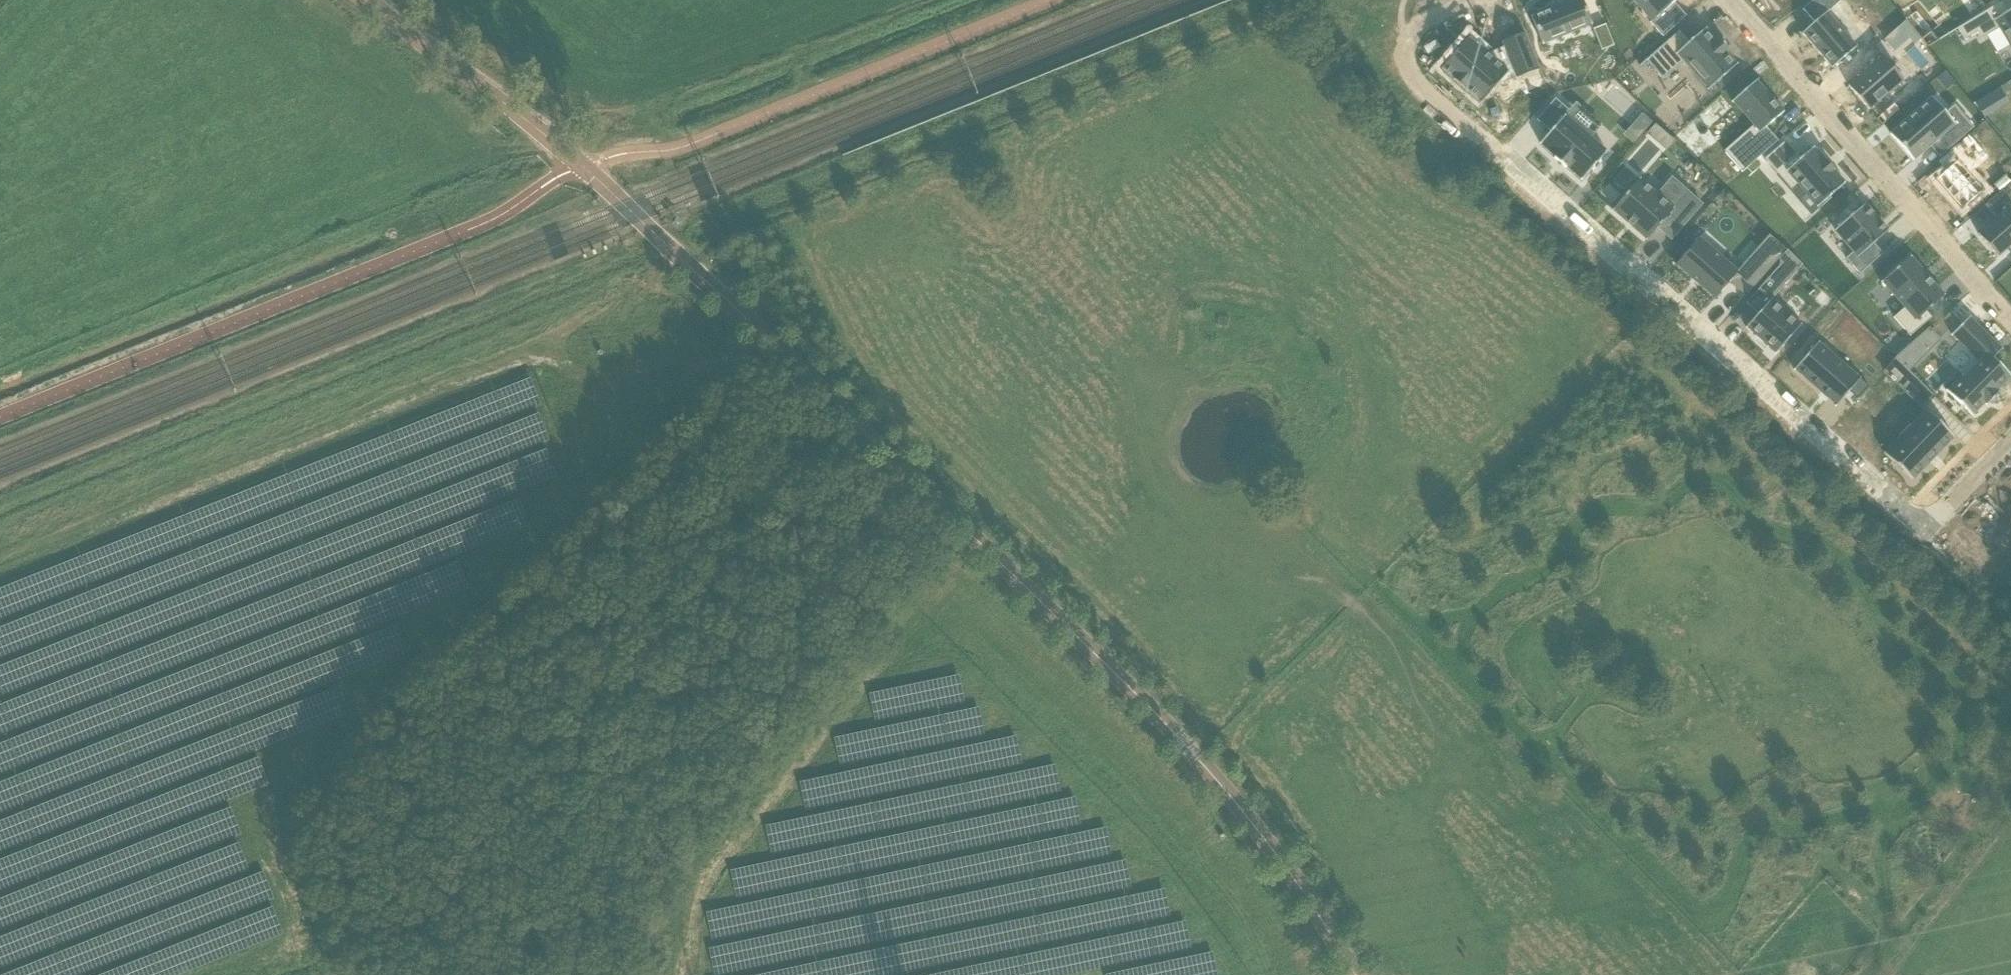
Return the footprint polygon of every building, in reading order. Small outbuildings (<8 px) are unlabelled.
[(1531,16),(1542,44),(1592,24),(1582,0),(1570,0),(1531,16)] [(1656,17),(1650,22),(1662,37),(1686,16),(1674,3),(1677,0),(1642,0),(1656,17)] [(1802,33),(1832,68),(1856,47),(1826,13),(1840,1),(1839,0),(1813,0),(1812,0),(1802,9),(1814,23),(1802,33)] [(1957,28),(1964,40),(1977,33),(1981,39),(1999,28),(2010,48),(2010,10),(2007,12),(2000,2),(1957,28)] [(1916,32),(1906,21),(1884,40),(1894,51),(1916,32)] [(1605,24),(1593,29),(1601,50),(1614,45),(1605,24)] [(1679,31),(1645,60),(1662,79),(1683,61),(1698,79),(1708,90),(1737,65),(1727,54),(1730,51),(1718,37),(1715,40),(1705,28),(1689,42),(1679,31)] [(1469,37),(1441,68),(1442,69),(1442,68),(1454,78),(1453,79),(1465,89),(1465,88),(1480,102),(1481,103),(1495,86),(1517,78),(1539,70),(1524,32),(1502,41),(1504,47),(1486,53),(1482,50),(1483,49),(1474,42),(1473,42),(1469,38),(1469,37)] [(1882,56),(1848,86),(1869,110),(1903,80),(1882,56)] [(1753,125),(1723,151),(1742,172),(1778,141),(1766,127),(1784,111),(1783,110),(1782,111),(1756,81),(1757,81),(1756,80),(1731,101),(1732,102),(1733,102),(1753,125)] [(1932,98),(1890,134),(1913,160),(1930,145),(1932,147),(1936,144),(1942,151),(1938,155),(1939,156),(1972,127),(1954,107),(1946,114),(1932,98)] [(1555,99),(1536,120),(1550,131),(1539,143),(1555,157),(1554,158),(1565,168),(1566,167),(1581,180),(1607,152),(1566,116),(1569,111),(1555,99)] [(1961,210),(1983,191),(1969,174),(1988,158),(1968,135),(1936,163),(1944,172),(1935,180),(1961,210)] [(1786,140),(1764,160),(1776,174),(1778,171),(1783,177),(1781,179),(1790,190),(1798,183),(1818,206),(1845,183),(1844,182),(1833,170),(1834,170),(1825,159),(1824,160),(1814,148),(1813,147),(1800,159),(1797,155),(1798,154),(1786,140)] [(1639,179),(1612,210),(1647,240),(1657,228),(1671,239),(1702,204),(1687,191),(1672,208),(1639,179)] [(1978,234),(1997,257),(2010,245),(2010,210),(2009,208),(2010,207),(2010,200),(2002,190),(1984,206),(1996,219),(1978,234)] [(1864,204),(1834,230),(1853,252),(1845,258),(1859,274),(1882,254),(1873,244),(1888,231),(1864,204)] [(1699,238),(1675,265),(1714,299),(1729,283),(1741,293),(1762,269),(1749,257),(1737,271),(1699,238)] [(1758,314),(1745,328),(1746,328),(1747,328),(1775,352),(1775,353),(1776,354),(1802,324),(1801,323),(1800,324),(1772,299),(1802,265),(1787,250),(1779,259),(1779,265),(1746,303),(1758,314)] [(1911,256),(1881,282),(1881,283),(1882,283),(1904,308),(1893,317),(1910,336),(1931,318),(1926,311),(1945,295),(1944,294),(1943,295),(1911,257),(1911,256)] [(1946,390),(1972,416),(1973,415),(1985,403),(1986,404),(1985,405),(1986,405),(1999,393),(1998,392),(1997,392),(1996,391),(2010,377),(2010,378),(2010,377),(2010,376),(1993,358),(2002,349),(2002,348),(2001,349),(1970,318),(1970,317),(1969,316),(1951,335),(1952,336),(1952,335),(1979,362),(1964,377),(1961,374),(1960,375),(1961,376),(1947,390),(1947,389),(1946,390)] [(1818,342),(1793,370),(1794,371),(1795,370),(1835,405),(1835,406),(1835,407),(1849,391),(1857,398),(1858,399),(1869,387),(1868,386),(1860,379),(1860,378),(1859,378),(1819,343),(1819,342),(1818,342)] [(1884,370),(1884,371),(1895,359),(1912,376),(1900,387),(1922,408),(1934,396),(1895,357),(1884,370)] [(1899,437),(1883,453),(1912,480),(1953,437),(1925,410),(1910,426),(1909,425),(1898,436),(1899,437)]
